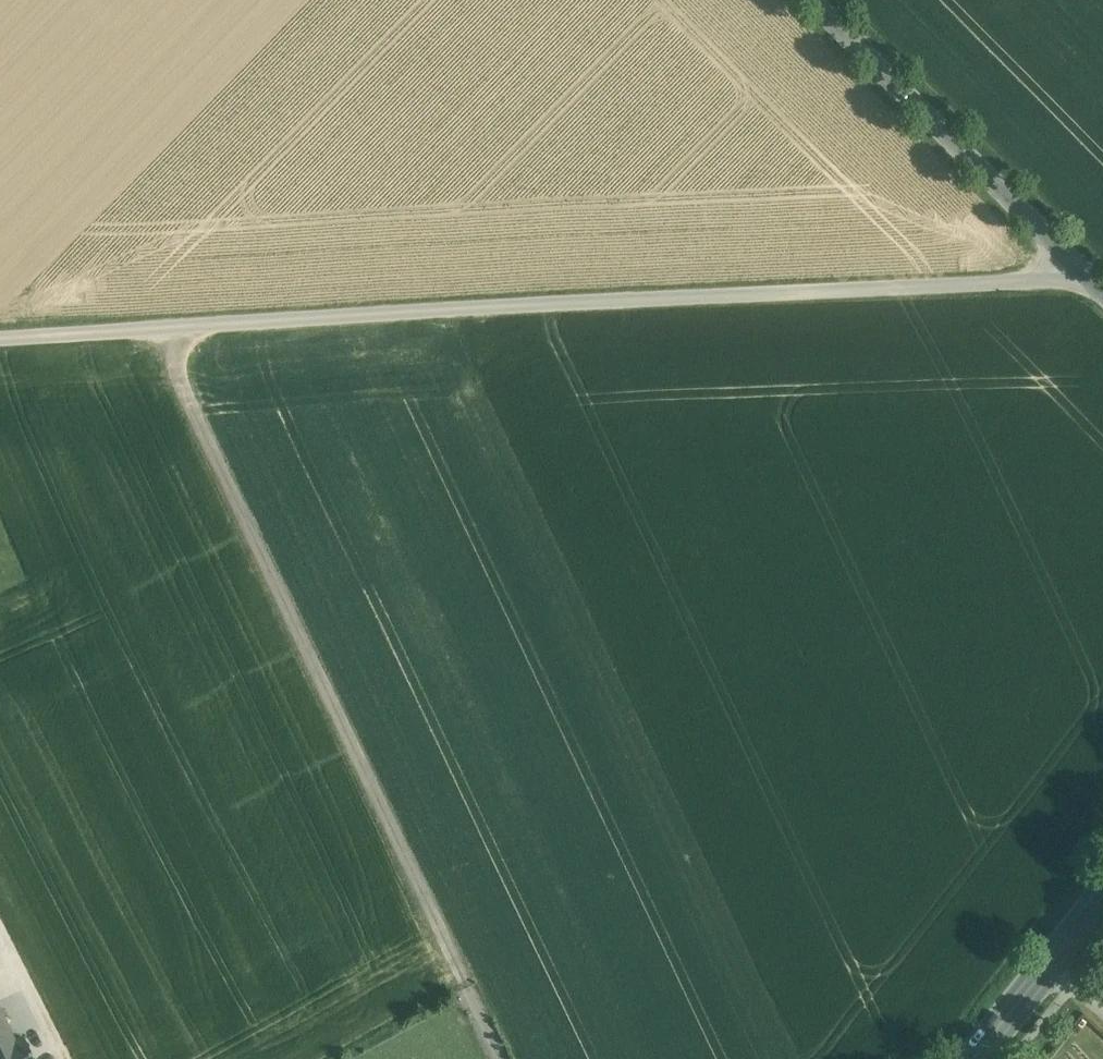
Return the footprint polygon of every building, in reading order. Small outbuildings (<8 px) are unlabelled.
[(32,1054),(33,1054),(25,1037),(15,1042),(6,1022),(0,1025),(0,1058),(34,1058),(32,1054)]
